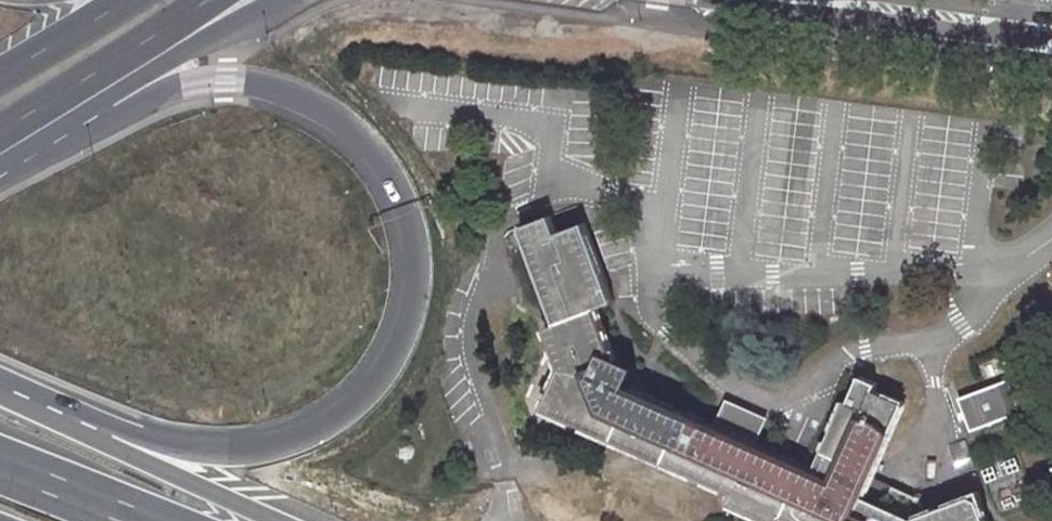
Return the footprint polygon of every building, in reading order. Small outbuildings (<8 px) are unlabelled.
[(569,219),(542,230),(534,213),(504,226),(544,321),(532,326),(549,368),(532,408),(726,491),(721,501),(767,520),(772,520),(776,513),(796,520),(858,520),(862,520),(977,520),(968,499),(916,520),(906,497),(890,484),(878,512),(856,503),(898,410),(860,393),(863,385),(847,377),(807,468),(748,442),(721,430),(619,385),(626,367),(608,359),(585,305),(585,304),(601,297),(569,219)] [(953,399),(967,428),(1012,407),(998,378),(953,399)] [(748,442),(758,419),(732,408),(721,430),(748,442)]
